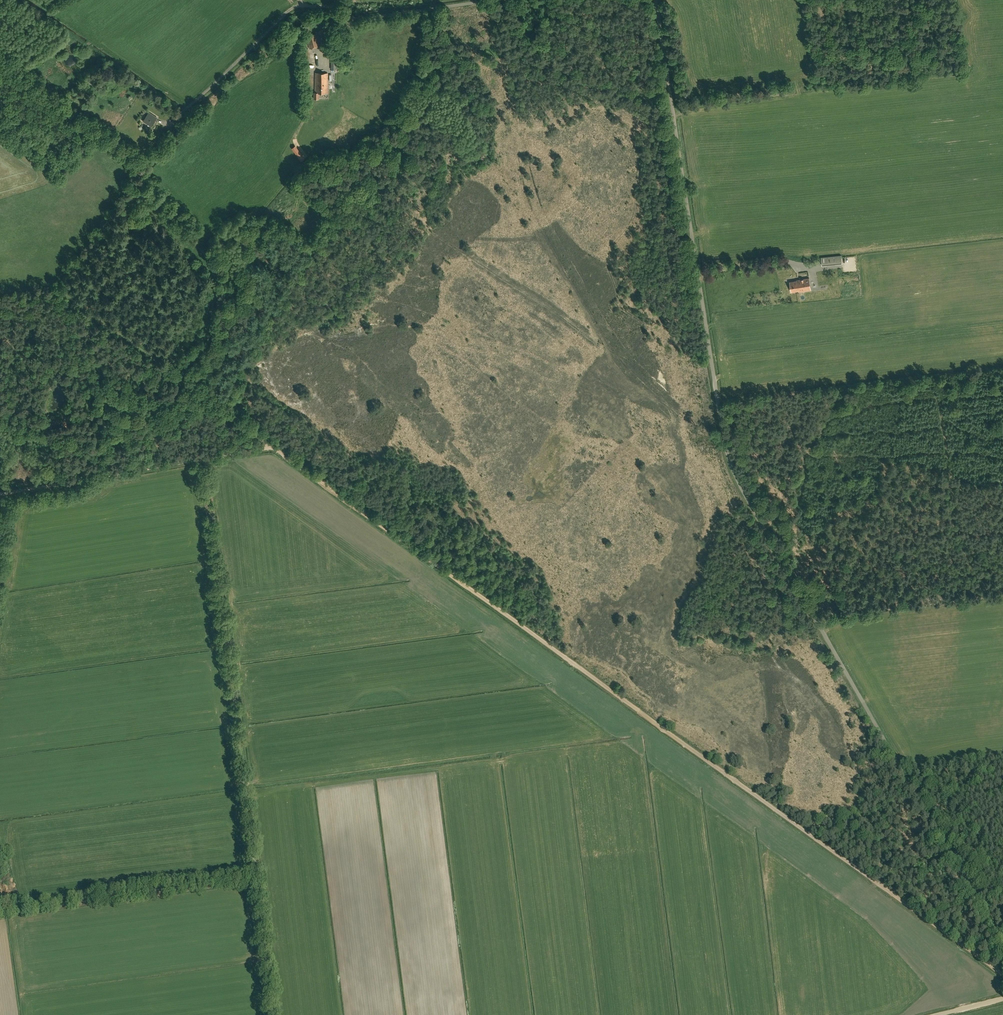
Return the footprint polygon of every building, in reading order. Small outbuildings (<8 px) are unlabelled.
[(317,34),(306,36),(310,48),(320,45),(317,34)] [(319,93),(327,93),(328,73),(316,73),(315,92),(314,92),(314,99),(319,99),(319,93)] [(157,118),(149,112),(144,121),(151,126),(157,118)] [(304,159),(300,152),(296,155),(300,162),(304,159)] [(824,265),(844,264),(844,260),(841,260),(841,256),(823,257),(824,265)] [(809,278),(797,280),(790,282),(791,292),(799,290),(799,291),(811,289),(809,278)]
